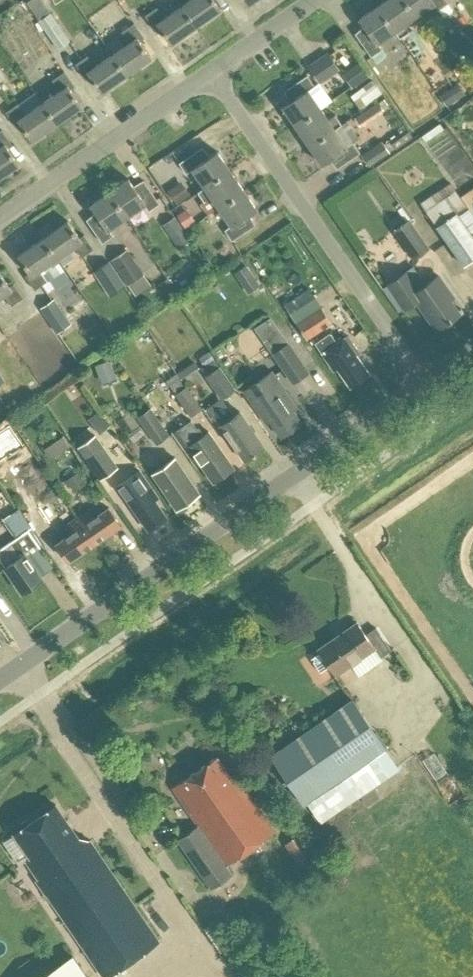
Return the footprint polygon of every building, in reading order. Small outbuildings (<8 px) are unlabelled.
[(195,26),(220,8),(214,0),(187,0),(180,5),(195,26)] [(395,31),(400,38),(410,31),(404,24),(419,14),(409,0),(385,0),(377,5),(395,31)] [(419,14),(433,4),(437,11),(448,3),(446,0),(409,0),(419,14)] [(159,26),(170,43),(195,26),(180,5),(163,17),(156,7),(144,15),(154,30),(159,26)] [(355,34),(371,57),(382,49),(378,43),(395,31),(377,5),(358,18),(363,25),(355,34)] [(50,11),(38,20),(58,48),(70,39),(50,11)] [(111,53),(126,74),(151,57),(139,40),(143,37),(133,23),(121,31),(128,42),(111,53)] [(341,69),(329,51),(310,64),(322,82),(341,69)] [(89,75),(101,92),(126,74),(111,53),(94,65),(87,55),(75,64),(85,78),(89,75)] [(367,75),(358,63),(348,70),(357,83),(367,75)] [(43,102),(57,123),(81,106),(70,89),(75,86),(65,72),(52,80),(60,90),(43,102)] [(290,100),(282,106),(296,125),(322,107),(309,89),(315,85),(308,74),(285,89),(290,100)] [(345,95),(354,107),(375,91),(365,79),(345,95)] [(438,95),(446,107),(465,95),(457,82),(438,95)] [(384,93),(354,115),(361,124),(384,107),(383,106),(389,101),(384,93)] [(21,124),(32,140),(57,123),(43,102),(26,114),(19,103),(7,112),(17,127),(21,124)] [(322,107),(296,125),(309,145),(335,127),(342,122),(336,113),(329,117),(322,107)] [(335,127),(309,145),(322,164),(330,159),(338,167),(361,151),(353,140),(347,145),(335,127)] [(409,127),(392,139),(397,147),(415,135),(409,127)] [(20,162),(9,146),(13,144),(3,129),(0,131),(0,176),(20,162)] [(362,152),(371,164),(392,150),(384,138),(362,152)] [(202,147),(179,163),(186,173),(192,169),(204,187),(230,169),(217,150),(209,155),(202,147)] [(204,187),(198,191),(204,201),(211,196),(218,207),(244,189),(230,170),(205,187),(204,187)] [(108,191),(125,216),(143,203),(148,209),(158,202),(142,179),(133,186),(127,178),(108,191)] [(162,188),(168,203),(183,197),(178,182),(162,188)] [(472,259),(472,215),(450,182),(420,202),(464,265),(472,259)] [(244,189),(218,207),(230,225),(224,229),(232,240),(255,224),(251,213),(257,209),(244,189)] [(86,219),(101,241),(111,234),(107,228),(125,216),(108,191),(89,204),(95,212),(86,219)] [(174,216),(161,224),(177,248),(189,240),(174,216)] [(392,229),(414,259),(429,249),(407,219),(392,229)] [(44,239),(58,259),(76,246),(84,257),(95,249),(85,235),(80,238),(69,221),(44,239)] [(26,276),(36,289),(47,281),(40,271),(58,259),(44,239),(19,256),(30,273),(26,276)] [(127,250),(110,261),(126,286),(143,275),(127,250)] [(109,261),(93,272),(109,297),(125,286),(109,261)] [(235,273),(249,294),(261,286),(247,265),(235,273)] [(388,284),(383,288),(400,311),(405,308),(405,309),(417,300),(436,329),(460,312),(445,291),(449,289),(439,275),(426,284),(413,266),(388,284)] [(6,294),(14,305),(26,296),(16,283),(11,286),(0,270),(0,299),(6,294)] [(71,324),(54,298),(40,307),(56,333),(71,324)] [(325,329),(333,324),(320,305),(296,322),(307,338),(323,327),(325,329)] [(270,317),(254,327),(272,352),(287,341),(288,341),(270,317)] [(338,341),(330,331),(314,342),(334,369),(337,367),(350,386),(369,373),(355,354),(360,351),(348,334),(338,341)] [(292,340),(274,352),(295,382),(313,370),(292,340)] [(94,368),(101,387),(117,381),(110,361),(94,368)] [(220,365),(205,375),(221,399),(236,388),(220,365)] [(258,404),(256,406),(267,423),(271,420),(282,435),(300,422),(292,410),(296,407),(281,387),(287,384),(276,369),(248,389),(258,404)] [(187,384),(174,393),(190,415),(202,407),(187,384)] [(152,405),(138,415),(156,442),(170,432),(152,405)] [(87,418),(97,433),(109,424),(99,409),(87,418)] [(216,418),(245,461),(265,447),(240,411),(232,417),(228,410),(216,418)] [(192,417),(173,431),(184,447),(183,447),(195,466),(200,462),(214,482),(234,467),(209,431),(204,435),(192,417)] [(50,444),(55,453),(74,444),(69,434),(50,444)] [(117,467),(94,434),(78,446),(101,479),(117,467)] [(175,456),(151,472),(176,509),(199,493),(175,456)] [(117,485),(148,529),(167,516),(150,491),(153,489),(139,469),(117,485)] [(59,508),(65,518),(78,510),(72,500),(59,508)] [(76,516),(95,542),(121,524),(108,505),(94,515),(88,507),(76,516)] [(0,548),(0,559),(5,566),(23,592),(42,579),(28,558),(30,557),(44,547),(31,526),(19,507),(15,510),(3,518),(16,537),(0,548)] [(55,542),(68,561),(95,542),(76,516),(63,525),(68,533),(55,542)] [(330,665),(336,674),(375,648),(381,657),(391,649),(376,627),(366,634),(357,622),(318,648),(321,652),(315,656),(314,662),(321,672),(330,665)] [(353,698),(270,755),(304,805),(387,748),(353,698)] [(173,787),(198,825),(178,839),(212,888),(232,874),(226,865),(275,831),(237,776),(232,779),(217,757),(173,787)] [(39,882),(104,976),(160,938),(92,839),(90,840),(79,838),(56,804),(18,830),(35,855),(28,860),(40,877),(39,882)] [(40,976),(87,976),(72,955),(40,976)]
